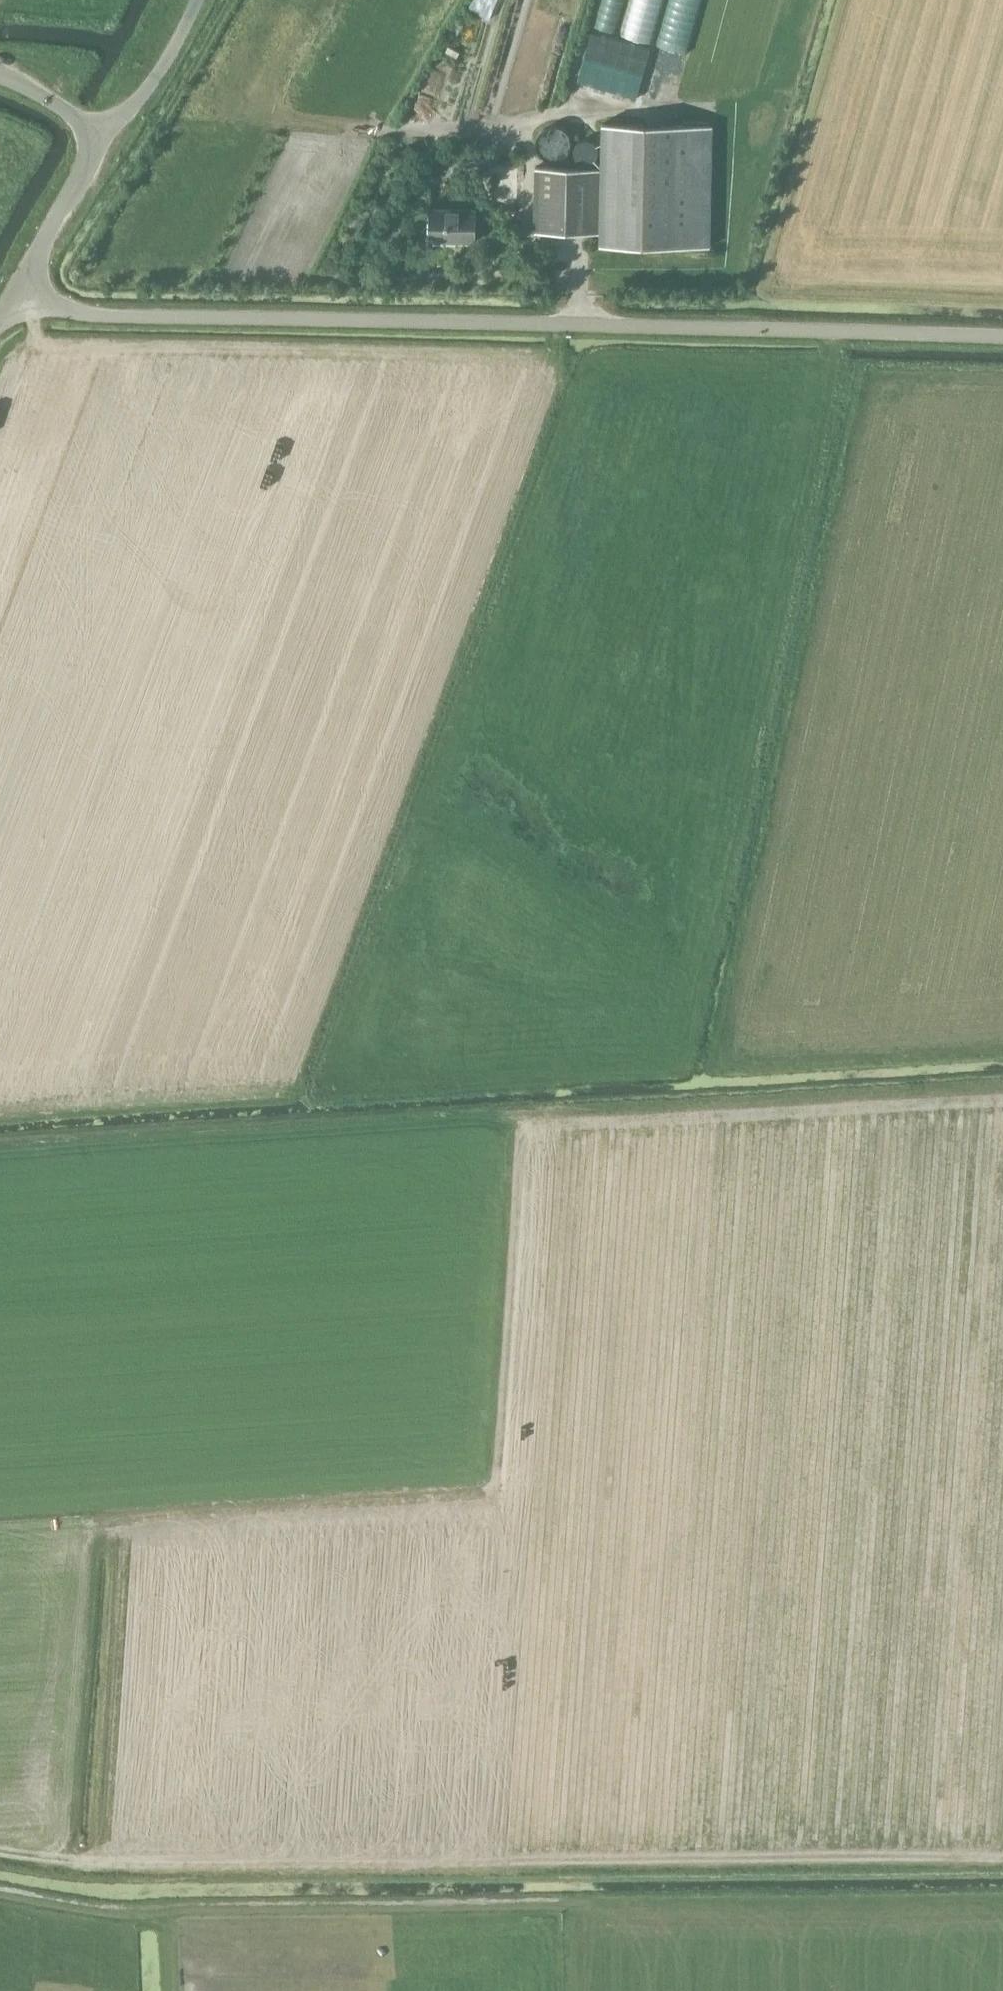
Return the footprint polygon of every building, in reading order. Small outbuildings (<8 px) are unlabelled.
[(602,121),(601,165),(537,163),(535,228),(600,229),(599,242),(709,245),(712,124),(602,121)] [(431,237),(475,238),(476,206),(432,205),(431,237)]
